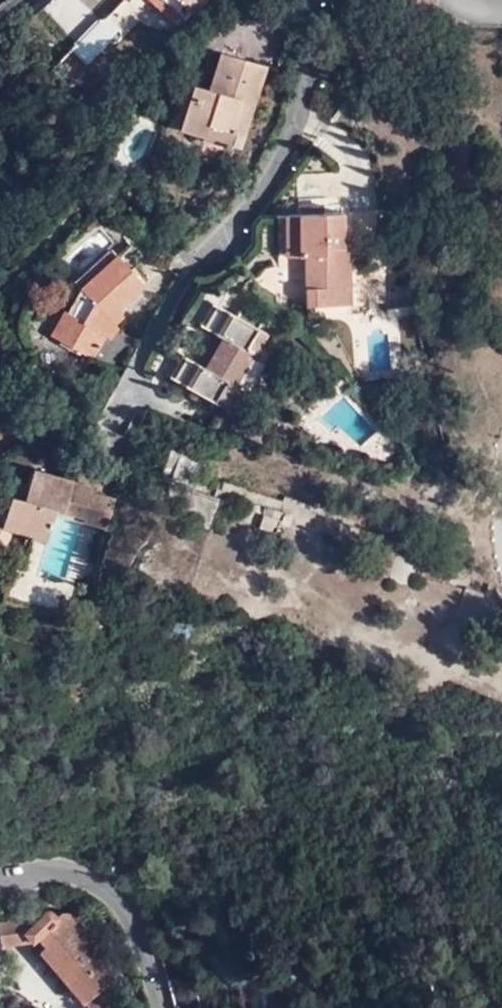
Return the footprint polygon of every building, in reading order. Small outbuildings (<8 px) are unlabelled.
[(112,13),(158,26),(169,14),(181,25),(195,11),(183,0),(167,0),(162,6),(156,0),(125,0),(112,13)] [(195,11),(205,0),(183,0),(195,11)] [(209,126),(244,136),(266,66),(220,54),(210,90),(194,86),(181,131),(205,138),(209,126)] [(240,151),(244,136),(209,126),(205,138),(226,145),(226,149),(231,152),(233,149),(240,151)] [(297,213),(299,255),(303,255),(306,305),(350,303),(347,246),(341,246),(339,211),(321,212),(320,204),(297,205),(297,213)] [(276,214),(279,256),(299,255),(297,213),(276,214)] [(106,314),(115,306),(143,280),(115,250),(80,282),(82,284),(66,308),(59,304),(45,329),(115,372),(134,340),(117,329),(112,322),(106,314)] [(202,323),(215,300),(208,296),(195,319),(202,323)] [(265,328),(215,300),(202,323),(216,331),(199,362),(185,354),(173,376),(223,404),(234,383),(265,328)] [(122,314),(115,306),(106,314),(112,322),(122,314)] [(173,376),(185,354),(177,350),(165,372),(173,376)] [(248,392),(234,383),(223,404),(236,412),(248,392)] [(208,459),(182,449),(175,471),(201,480),(208,459)] [(31,505),(64,471),(36,462),(31,480),(24,479),(21,493),(15,491),(31,505)] [(68,507),(77,476),(64,471),(31,505),(43,507),(44,524),(31,566),(11,576),(6,595),(60,612),(71,579),(40,569),(61,505),(68,507)] [(113,525),(122,493),(97,486),(98,482),(77,476),(68,507),(89,513),(88,517),(113,525)] [(31,505),(15,491),(10,506),(0,504),(0,524),(3,524),(5,519),(31,527),(21,558),(17,557),(11,576),(31,566),(44,524),(43,507),(31,505)] [(188,551),(162,542),(155,560),(181,570),(188,551)] [(494,594),(465,585),(456,612),(484,622),(494,594)] [(89,1007),(127,1007),(118,978),(122,975),(69,912),(68,911),(64,910),(62,910),(60,911),(58,913),(56,916),(54,915),(53,912),(53,911),(50,909),(48,908),(45,908),(41,910),(40,912),(40,915),(0,919),(0,943),(30,939),(32,934),(36,936),(35,938),(42,946),(36,950),(79,1000),(81,998),(89,1007)]
